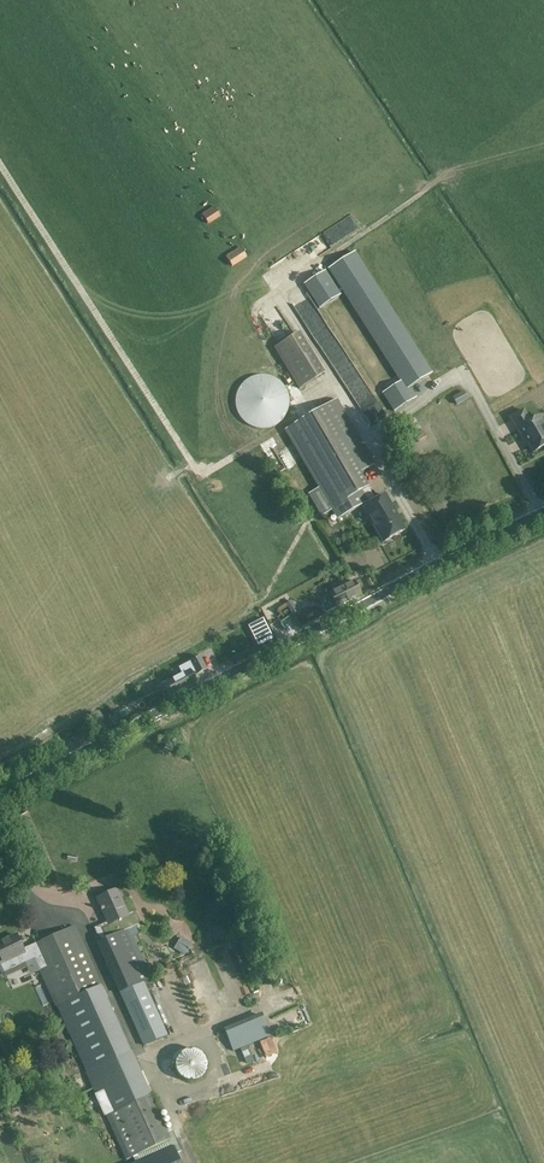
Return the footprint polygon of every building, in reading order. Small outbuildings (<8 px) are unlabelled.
[(213,206),(201,214),(208,225),(221,217),(213,206)] [(397,234),(408,226),(401,216),(390,224),(397,234)] [(240,247),(225,256),(232,268),(247,258),(240,247)] [(354,251),(328,268),(369,334),(400,382),(382,393),(394,411),(417,396),(410,387),(432,372),(369,275),(354,251)] [(341,295),(325,270),(303,285),(319,309),(341,295)] [(325,373),(299,332),(274,348),(299,389),(325,373)] [(352,362),(340,368),(353,399),(366,393),(352,362)] [(240,427),(286,425),(284,376),(238,378),(240,427)] [(457,406),(468,399),(463,391),(452,398),(457,406)] [(337,398),(285,428),(319,487),(307,494),(321,516),(331,510),(338,520),(374,498),(360,473),(375,464),(337,398)] [(533,451),(543,445),(543,427),(543,426),(543,425),(543,423),(539,415),(530,420),(524,409),(511,416),(523,437),(525,436),(533,451)] [(384,495),(363,507),(384,542),(405,530),(384,495)] [(320,601),(326,612),(337,606),(337,607),(361,594),(354,580),(330,593),(324,596),(325,599),(320,601)] [(250,625),(259,643),(260,645),(260,644),(274,637),(264,617),(250,625)] [(163,683),(170,696),(196,682),(193,675),(206,668),(200,656),(179,667),(182,674),(163,683)] [(120,992),(143,1045),(168,1034),(144,981),(157,975),(138,934),(132,936),(129,929),(137,926),(140,920),(137,915),(133,913),(129,914),(117,889),(96,898),(107,922),(94,928),(100,941),(97,942),(120,992)] [(0,941),(0,963),(4,971),(35,957),(86,1071),(126,1161),(133,1157),(168,1142),(171,1140),(170,1139),(159,1113),(74,926),(30,946),(31,948),(24,951),(16,934),(0,941)] [(261,1013),(224,1029),(233,1052),(271,1036),(261,1013)] [(207,1066),(207,1065),(207,1062),(206,1059),(203,1055),(201,1053),(199,1051),(195,1050),(193,1050),(190,1050),(186,1051),(184,1052),(181,1053),(179,1056),(178,1058),(176,1063),(176,1067),(177,1070),(178,1073),(180,1075),(182,1077),(185,1079),(191,1081),(194,1080),(197,1080),(199,1078),(202,1077),(204,1074),(206,1071),(207,1069),(207,1066)] [(172,1147),(171,1148),(168,1142),(133,1157),(135,1162),(179,1162),(172,1147)]
